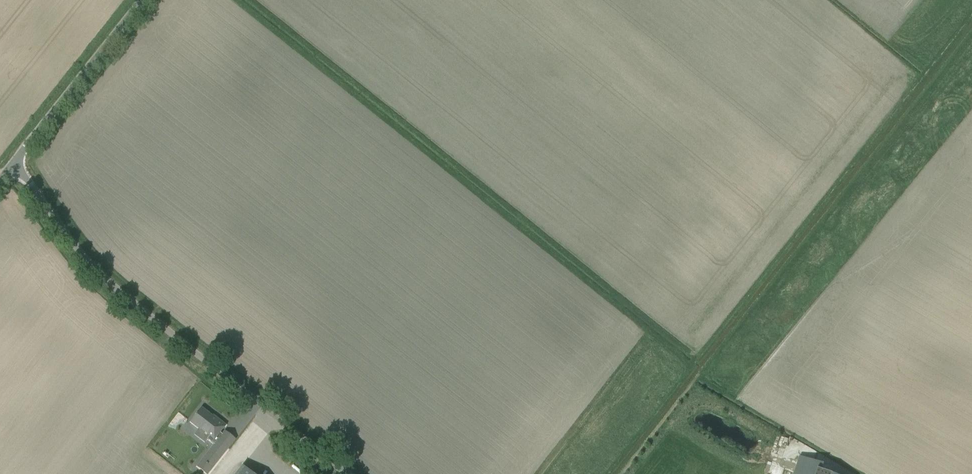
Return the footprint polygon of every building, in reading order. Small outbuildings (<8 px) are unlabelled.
[(190,422),(199,429),(200,428),(209,436),(207,439),(214,444),(207,453),(202,459),(196,467),(206,473),(208,473),(213,468),(217,462),(228,448),(218,440),(223,435),(220,432),(226,425),(218,419),(217,420),(202,408),(190,422)] [(820,470),(823,464),(799,456),(793,473),(831,473),(820,470)] [(242,466),(236,473),(253,473),(242,466)]
